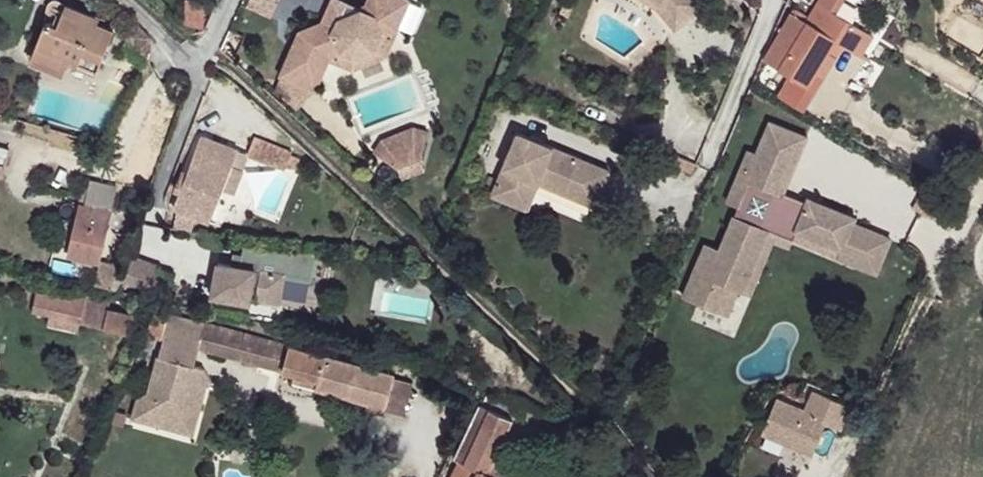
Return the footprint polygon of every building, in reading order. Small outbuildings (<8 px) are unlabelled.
[(66,11),(99,24),(102,16),(63,1),(58,0),(54,2),(51,3),(49,7),(49,10),(48,21),(60,25),(66,11)] [(278,0),(249,0),(247,6),(272,15),(278,0)] [(324,23),(302,32),(284,77),(319,91),(334,56),(345,52),(359,59),(378,51),(385,37),(399,32),(411,2),(407,0),(372,0),(370,5),(355,12),(344,7),(336,27),(324,23)] [(685,28),(666,7),(655,0),(637,0),(656,12),(677,35),(685,28)] [(666,7),(685,28),(707,10),(698,0),(655,0),(666,7)] [(333,2),(324,23),(336,27),(344,7),(333,2)] [(808,26),(782,72),(812,89),(819,76),(828,80),(839,59),(832,55),(838,44),(864,58),(876,38),(819,5),(807,25),(808,26)] [(114,30),(99,24),(66,11),(60,25),(48,21),(38,46),(68,58),(98,71),(114,30)] [(766,62),(782,72),(808,26),(807,25),(792,16),(766,62)] [(68,58),(38,46),(33,59),(63,71),(68,58)] [(760,153),(752,149),(730,201),(742,207),(746,199),(753,183),(786,197),(790,186),(784,184),(805,134),(773,121),(760,153)] [(378,153),(399,166),(403,156),(416,150),(419,142),(430,143),(432,132),(415,129),(387,137),(378,153)] [(233,165),(238,150),(203,134),(173,207),(210,223),(213,217),(219,200),(233,165)] [(811,137),(805,134),(784,184),(790,186),(811,137)] [(257,135),(248,152),(276,166),(284,150),(257,135)] [(520,135),(498,182),(516,190),(522,178),(539,186),(596,210),(611,175),(520,135)] [(403,156),(399,166),(404,170),(426,162),(430,143),(419,142),(416,150),(403,156)] [(0,145),(0,176),(3,176),(9,148),(0,145)] [(250,155),(238,150),(233,165),(244,171),(250,155)] [(698,168),(681,161),(677,170),(694,177),(698,168)] [(516,190),(498,182),(491,196),(529,212),(539,186),(522,178),(516,190)] [(786,197),(753,183),(746,199),(778,213),(786,197)] [(799,190),(790,186),(786,197),(794,200),(799,190)] [(813,197),(799,190),(794,200),(786,197),(778,213),(774,222),(798,232),(802,224),(846,243),(843,251),(881,269),(896,234),(859,218),(861,212),(815,192),(813,197)] [(219,200),(213,217),(225,221),(231,205),(219,200)] [(81,202),(70,253),(103,260),(114,210),(81,202)] [(248,212),(231,205),(225,221),(242,228),(248,212)] [(747,286),(774,222),(740,209),(725,244),(711,238),(688,291),(733,310),(743,284),(747,286)] [(157,288),(163,274),(164,269),(134,260),(125,283),(154,294),(157,288)] [(220,262),(213,295),(265,304),(267,298),(296,303),(301,277),(220,262)] [(175,277),(163,274),(157,288),(168,292),(175,277)] [(86,305),(88,294),(39,284),(34,312),(134,334),(138,316),(108,310),(86,305)] [(111,299),(88,294),(86,305),(108,310),(111,299)] [(200,347),(295,374),(318,379),(316,389),(314,393),(385,413),(386,411),(395,377),(396,375),(158,310),(149,333),(167,338),(162,356),(195,366),(200,347)] [(195,366),(162,356),(152,393),(142,398),(137,418),(162,425),(164,417),(172,419),(193,408),(187,397),(189,390),(196,392),(204,387),(213,382),(205,367),(195,366)] [(318,379),(295,374),(293,383),(316,389),(318,379)] [(414,383),(395,377),(386,411),(405,416),(414,383)] [(164,417),(162,425),(191,433),(204,387),(196,392),(189,390),(187,397),(193,408),(172,419),(164,417)] [(815,395),(807,413),(779,403),(766,436),(812,454),(826,422),(842,429),(851,409),(815,395)] [(476,476),(522,476),(525,470),(496,457),(512,421),(480,406),(457,460),(459,461),(479,470),(476,476)] [(479,470),(459,461),(452,476),(476,476),(479,470)]
